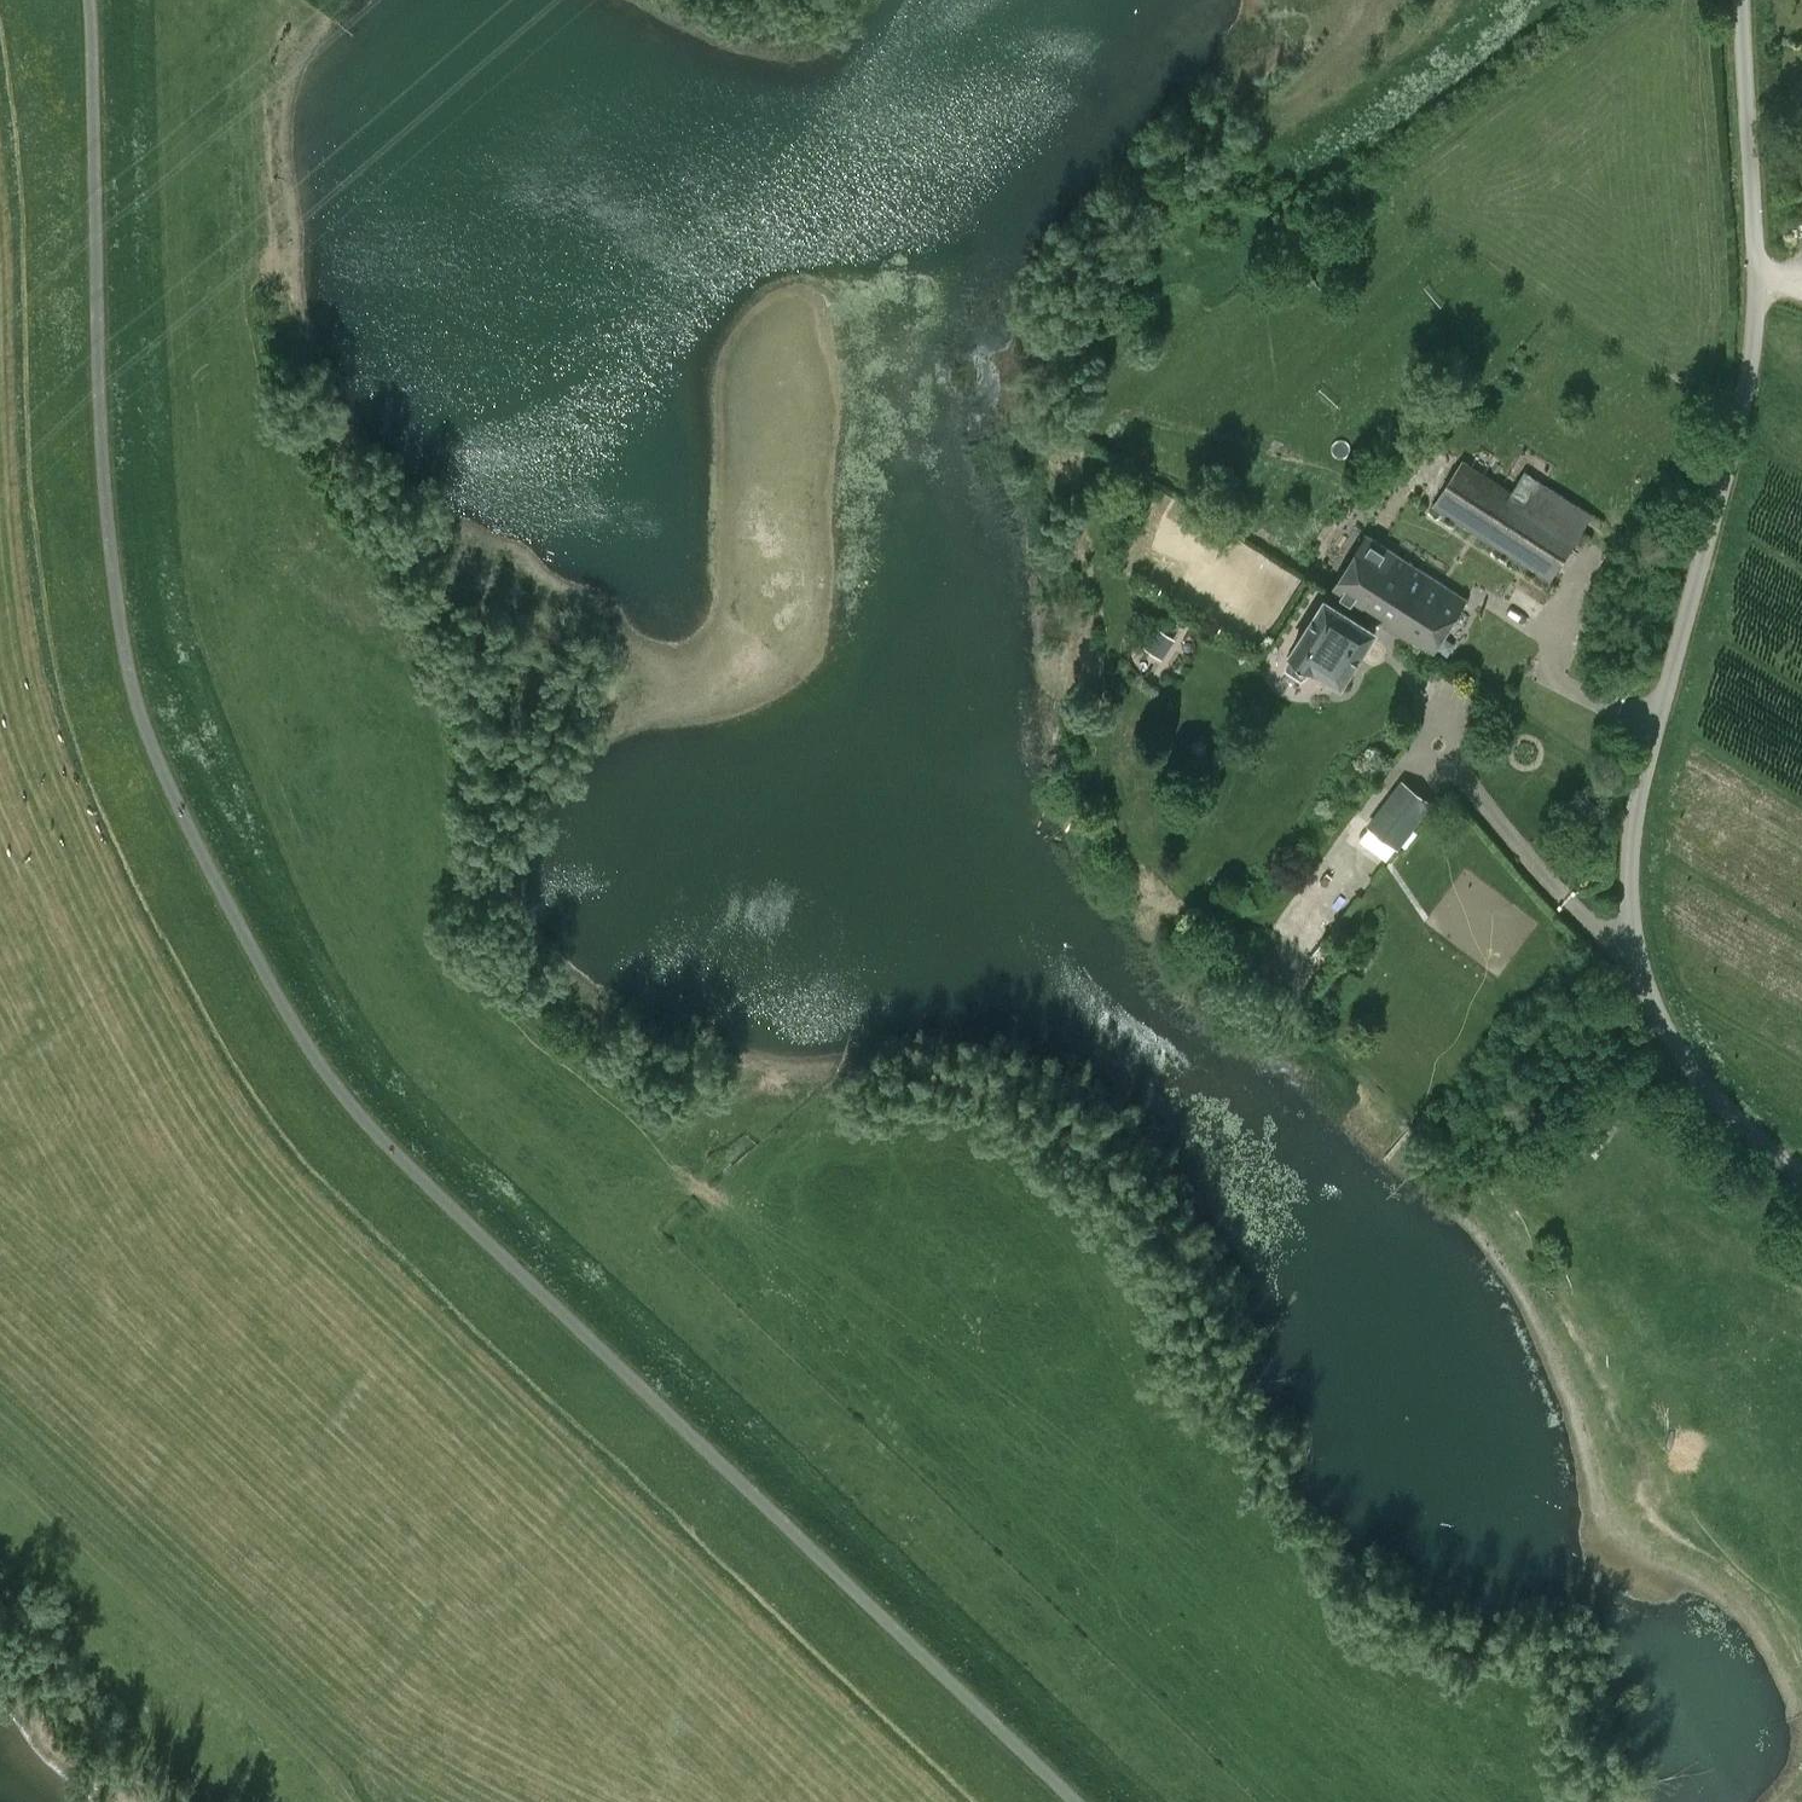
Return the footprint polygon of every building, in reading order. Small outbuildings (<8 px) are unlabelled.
[(1512,492),(1461,459),(1432,504),(1548,579),(1589,514),(1525,473),(1512,492)] [(1380,623),(1429,655),(1466,596),(1368,533),(1330,591),(1380,623)] [(1301,676),(1307,672),(1312,664),(1341,683),(1380,623),(1330,591),(1287,660),(1285,666),(1301,676)] [(1162,657),(1174,638),(1157,628),(1145,646),(1162,657)] [(1397,847),(1433,801),(1401,777),(1366,823),(1397,847)] [(1441,934),(1507,955),(1523,905),(1457,884),(1441,934)] [(1242,948),(1249,954),(1254,947),(1247,941),(1242,948)]
